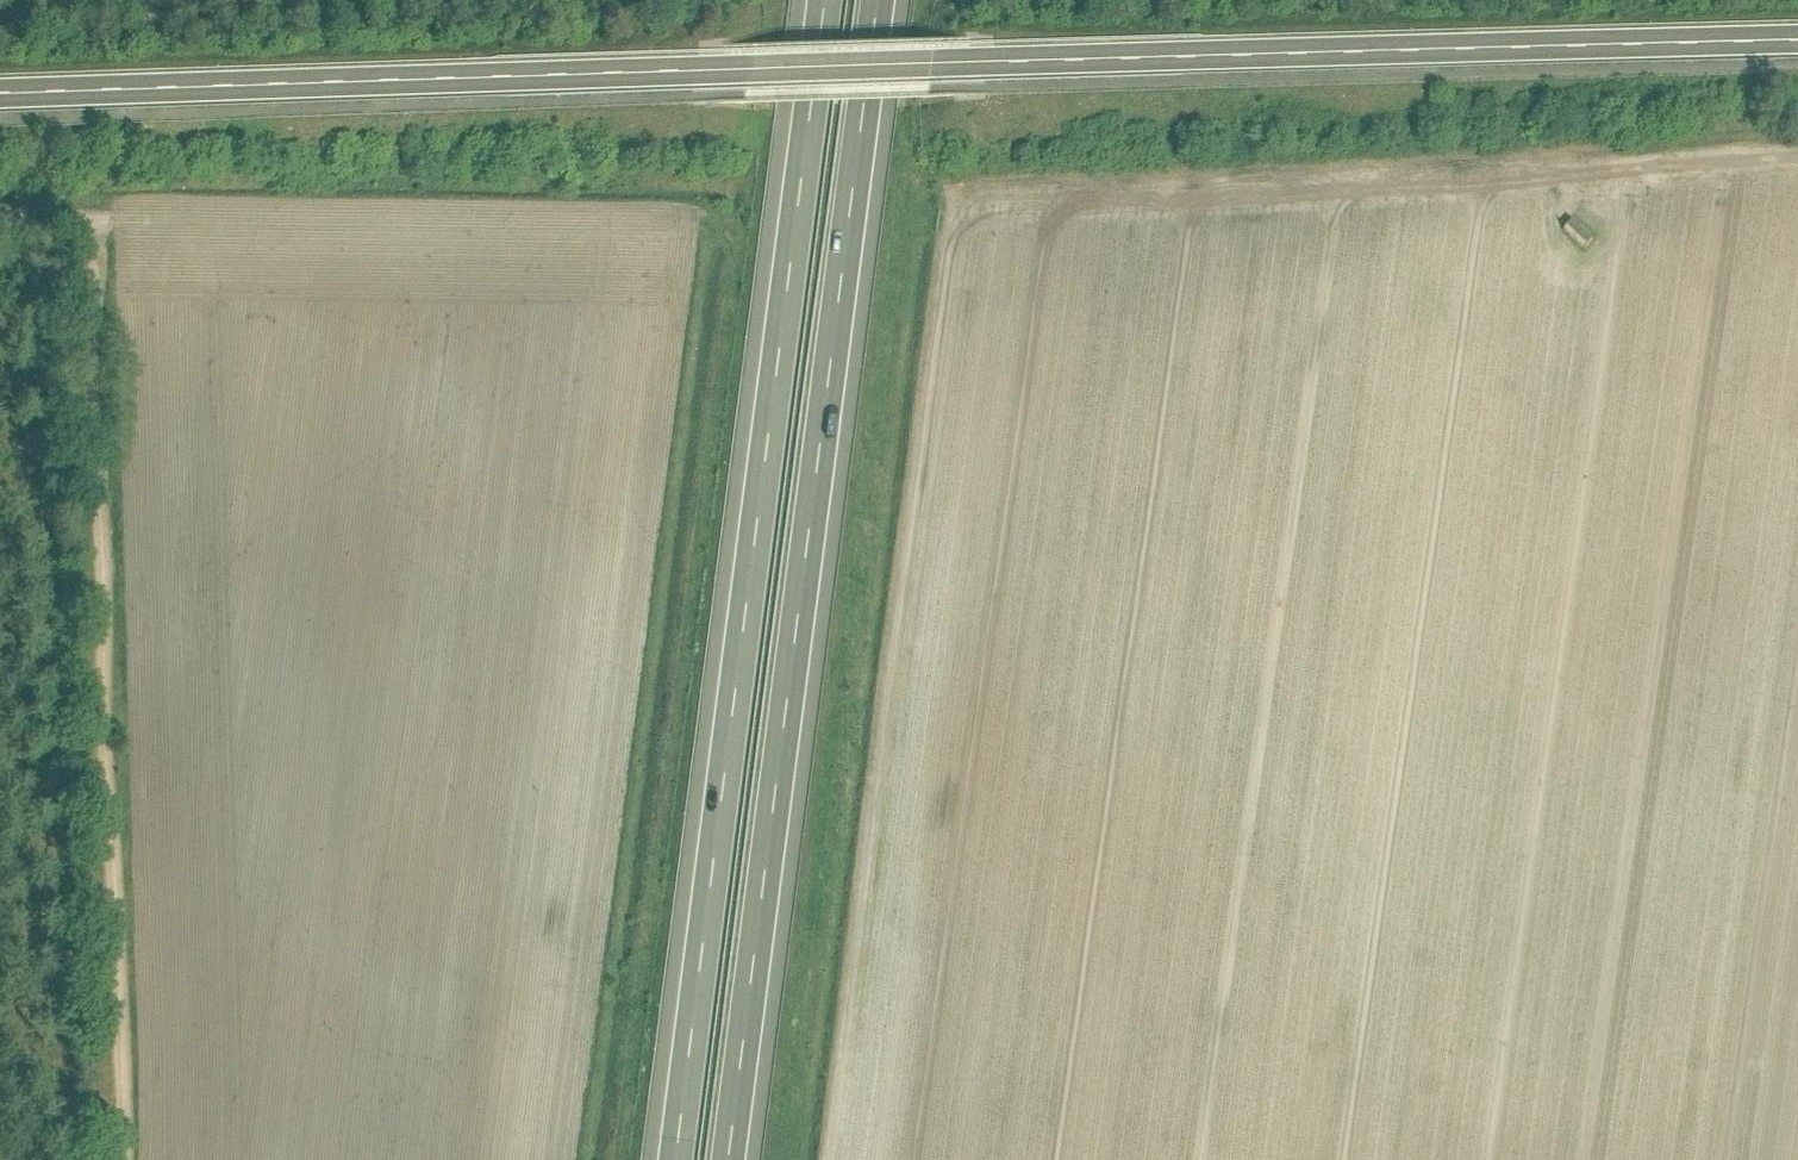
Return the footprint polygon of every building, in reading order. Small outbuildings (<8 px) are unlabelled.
[(1581,247),(1591,237),(1570,217),(1561,226),(1581,247)]
